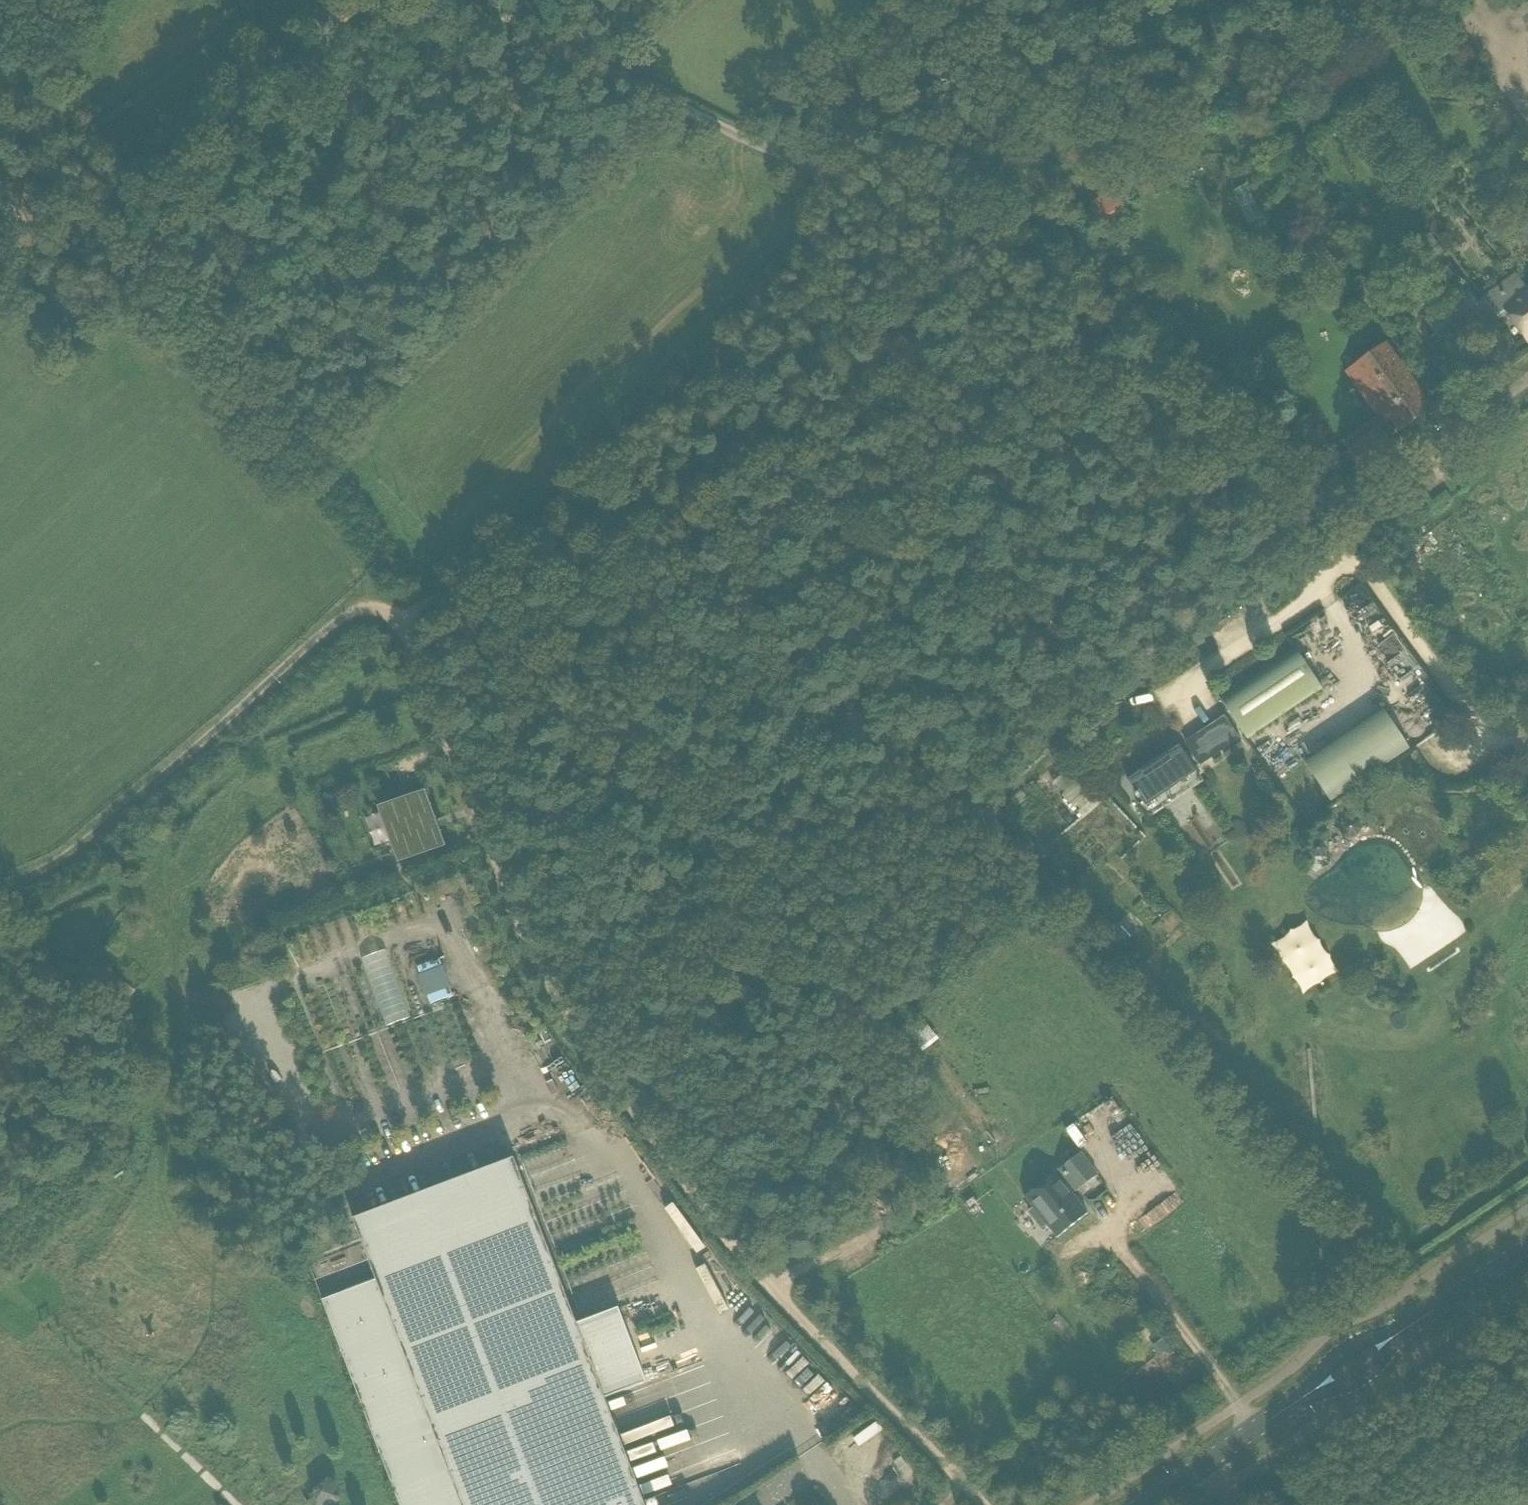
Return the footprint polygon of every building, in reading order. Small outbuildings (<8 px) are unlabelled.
[(1521,16),(1527,12),(1527,0),(1513,0),(1512,0),(1521,16)] [(1092,205),(1102,222),(1119,213),(1124,211),(1114,193),(1092,205)] [(1432,337),(1444,355),(1507,310),(1527,340),(1527,339),(1527,292),(1519,280),(1512,285),(1510,281),(1479,303),(1436,334),(1432,337)] [(1385,342),(1344,372),(1377,416),(1371,422),(1378,432),(1349,452),(1352,456),(1363,472),(1395,449),(1388,440),(1432,408),(1421,391),(1385,342)] [(1218,698),(1245,738),(1322,687),(1292,648),(1218,698)] [(1386,710),(1303,758),(1326,797),(1409,750),(1386,710)] [(1193,734),(1208,758),(1240,739),(1225,715),(1193,734)] [(1146,806),(1197,771),(1179,745),(1128,780),(1146,806)] [(1088,774),(1043,814),(1093,869),(1137,830),(1088,774)] [(1015,806),(1027,797),(1022,791),(1010,800),(1015,806)] [(426,793),(382,809),(400,859),(444,843),(426,793)] [(441,956),(416,962),(427,1004),(452,998),(441,956)] [(1084,1138),(1101,1130),(1093,1113),(1076,1121),(1084,1138)] [(1058,1170),(1063,1176),(1075,1192),(1098,1174),(1080,1152),(1058,1170)] [(514,1158),(353,1219),(376,1280),(322,1300),(400,1504),(646,1504),(514,1158)] [(1025,1196),(1057,1237),(1088,1214),(1075,1198),(1054,1172),(1025,1196)] [(588,1339),(606,1395),(637,1385),(630,1363),(608,1370),(603,1354),(620,1348),(614,1331),(588,1339)] [(1163,1342),(1153,1349),(1157,1355),(1168,1348),(1163,1342)] [(806,1403),(822,1433),(841,1422),(825,1393),(806,1403)]
